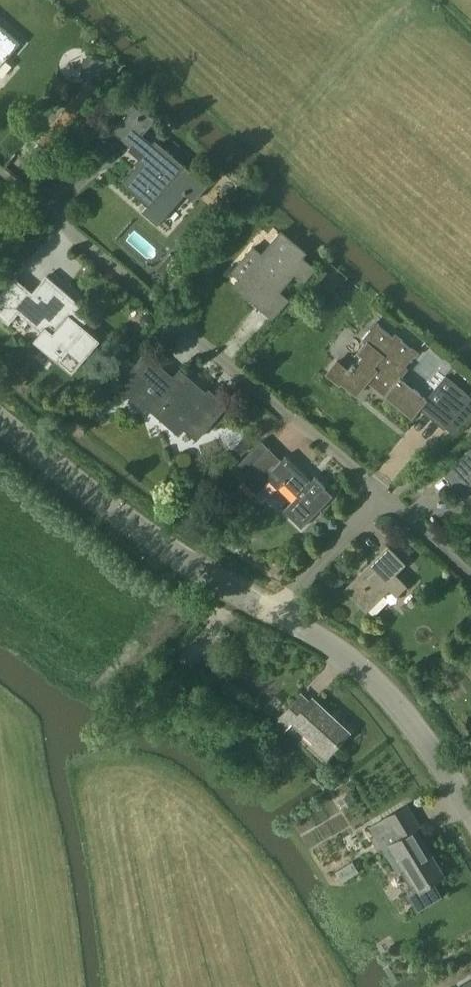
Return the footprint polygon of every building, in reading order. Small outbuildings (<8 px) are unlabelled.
[(2,28),(0,26),(0,65),(13,50),(20,43),(2,28)] [(90,59),(87,79),(105,81),(120,64),(90,59)] [(132,148),(133,147),(137,142),(156,120),(130,98),(106,126),(132,148)] [(151,143),(143,135),(137,142),(133,147),(141,155),(141,156),(143,157),(120,183),(147,206),(142,211),(158,224),(184,193),(194,201),(207,185),(155,139),(151,143)] [(252,246),(231,271),(240,278),(234,285),(248,298),(249,297),(272,317),(287,299),(278,291),(294,272),(303,280),(314,268),(301,256),(305,252),(280,231),(261,254),(252,246)] [(0,309),(0,313),(10,322),(18,313),(40,332),(33,341),(38,346),(54,359),(64,348),(78,359),(87,348),(89,345),(89,342),(88,338),(87,335),(80,329),(93,314),(81,305),(79,308),(68,298),(70,295),(53,280),(37,299),(20,285),(18,287),(0,309)] [(317,281),(306,294),(315,302),(326,289),(317,281)] [(151,327),(154,322),(153,317),(149,314),(143,315),(140,318),(140,325),(145,328),(151,327)] [(326,373),(354,397),(369,380),(387,396),(413,418),(420,409),(445,430),(452,421),(458,413),(470,397),(445,376),(426,399),(401,378),(409,369),(406,366),(415,356),(416,357),(420,352),(412,346),(410,348),(402,340),(403,339),(395,332),(392,336),(379,325),(380,323),(375,319),(368,328),(370,329),(360,341),(364,344),(356,353),(361,357),(355,364),(353,363),(348,368),(337,359),(326,373)] [(180,369),(173,376),(145,352),(115,386),(145,410),(147,407),(179,435),(184,429),(196,440),(228,406),(218,397),(216,400),(180,369)] [(100,421),(115,403),(101,391),(86,410),(100,421)] [(234,448),(241,455),(251,444),(244,437),(234,448)] [(285,456),(282,459),(270,448),(241,478),(257,494),(269,481),(277,489),(284,483),(298,496),(283,511),(301,528),(333,496),(324,488),(325,487),(314,476),(310,480),(285,456)] [(452,465),(461,475),(453,481),(462,491),(460,494),(470,506),(470,449),(452,465)] [(227,515),(226,512),(224,510),(222,509),(219,509),(216,510),(214,513),(214,515),(214,518),(216,520),(219,522),(222,522),(224,521),(226,518),(227,515)] [(396,595),(406,585),(394,573),(405,563),(388,546),(344,590),(365,611),(389,588),(396,595)] [(212,665),(211,666),(223,676),(225,677),(232,667),(218,657),(212,665)] [(280,717),(280,718),(289,726),(292,722),(328,755),(349,732),(313,698),(309,702),(301,694),(280,717)] [(338,801),(343,810),(356,803),(351,794),(338,801)] [(404,870),(416,888),(406,894),(417,912),(443,896),(432,881),(443,875),(416,830),(422,827),(407,804),(369,827),(398,874),(404,870)]
